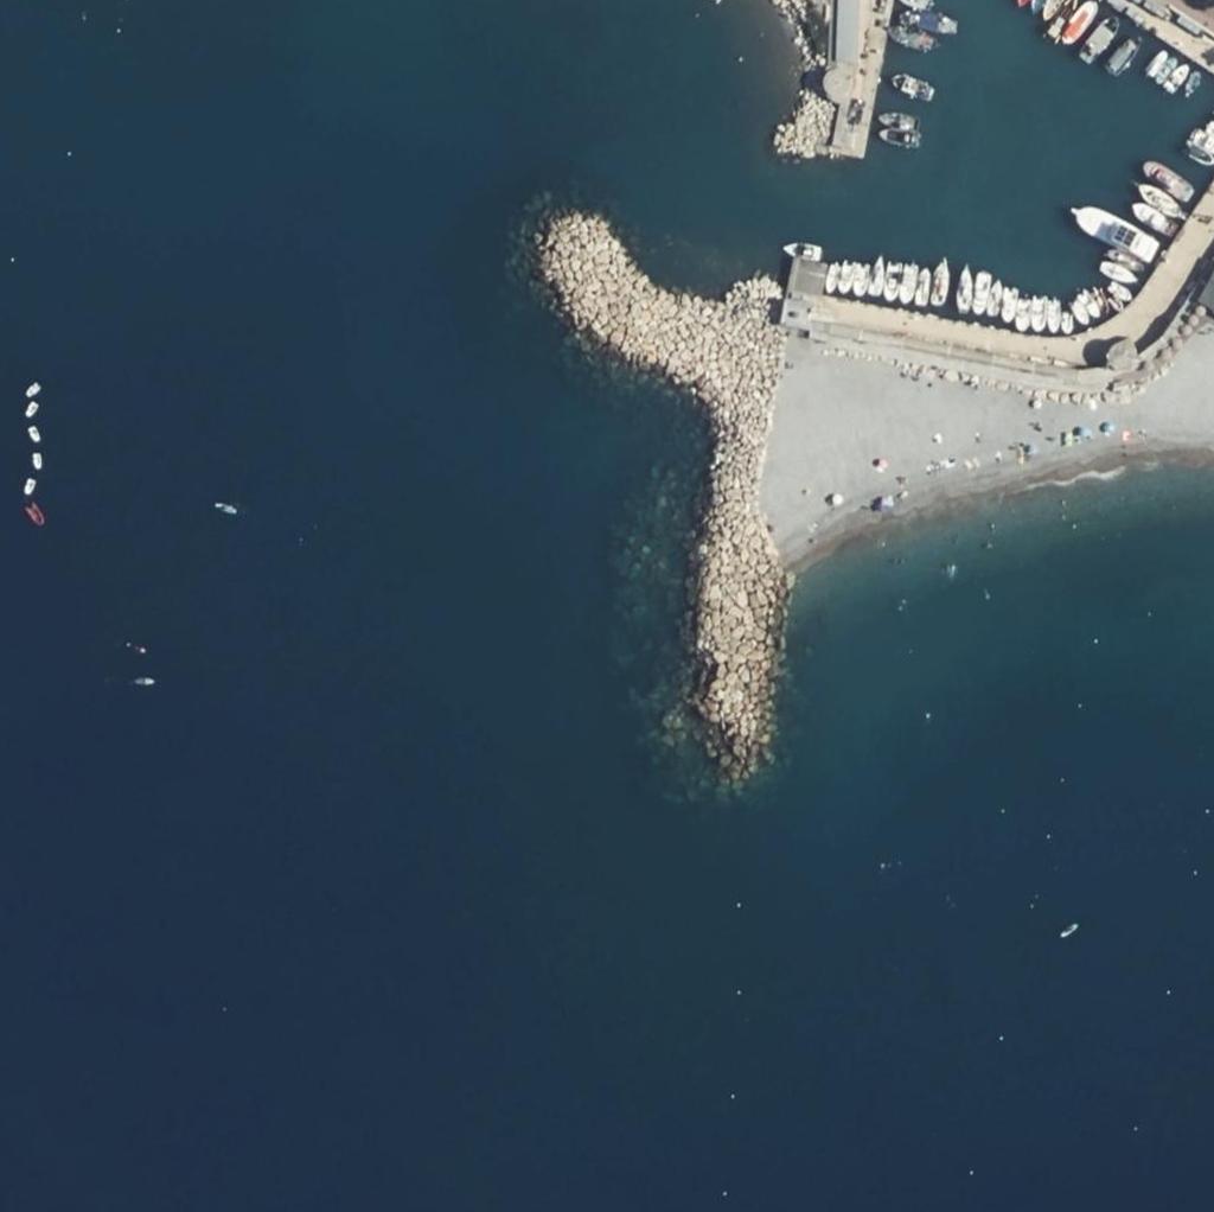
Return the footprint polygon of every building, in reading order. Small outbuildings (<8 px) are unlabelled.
[(858,0),(838,0),(835,56),(855,57),(858,0)] [(822,69),(821,76),(821,82),(823,88),(829,91),(834,92),(843,88),(848,82),(848,74),(845,68),(838,64),(829,63),(822,69)] [(1191,297),(1210,307),(1213,300),(1213,263),(1191,297)] [(1112,349),(1107,356),(1107,362),(1110,368),(1116,371),(1123,372),(1130,369),(1133,363),(1133,356),(1131,351),(1126,347),(1120,346),(1112,349)]
